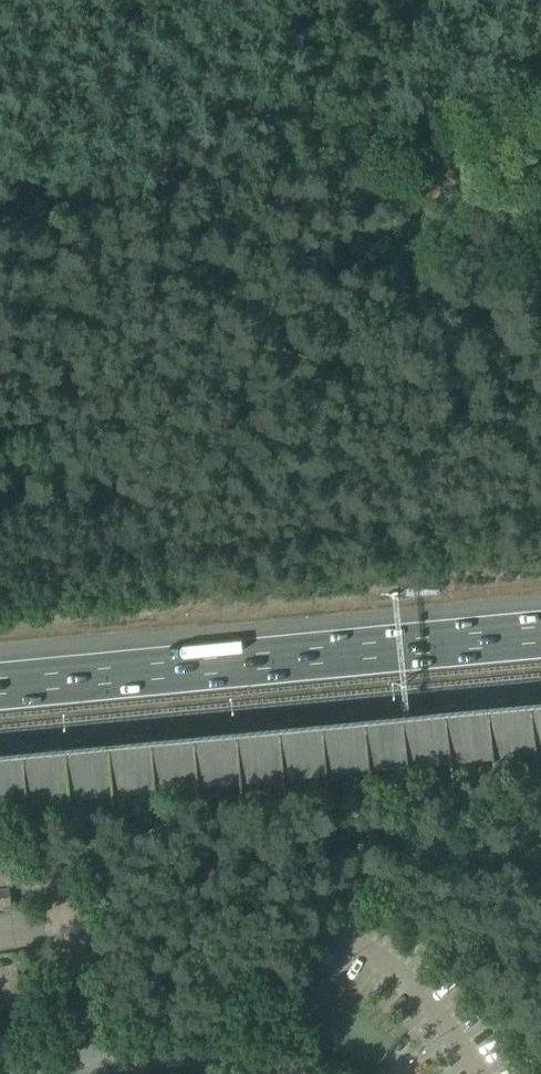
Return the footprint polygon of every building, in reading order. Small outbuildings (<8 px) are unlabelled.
[(25,753),(0,755),(0,804),(26,801),(67,797),(69,797),(111,793),(154,789),(197,785),(240,781),(283,777),(326,773),(365,769),(408,765),(451,761),(494,757),(536,752),(540,752),(540,703),(25,753)] [(0,856),(0,1010),(22,1007),(19,981),(19,979),(16,959),(16,958),(16,957),(16,952),(16,951),(12,912),(11,904),(9,884),(6,855),(0,856)]
